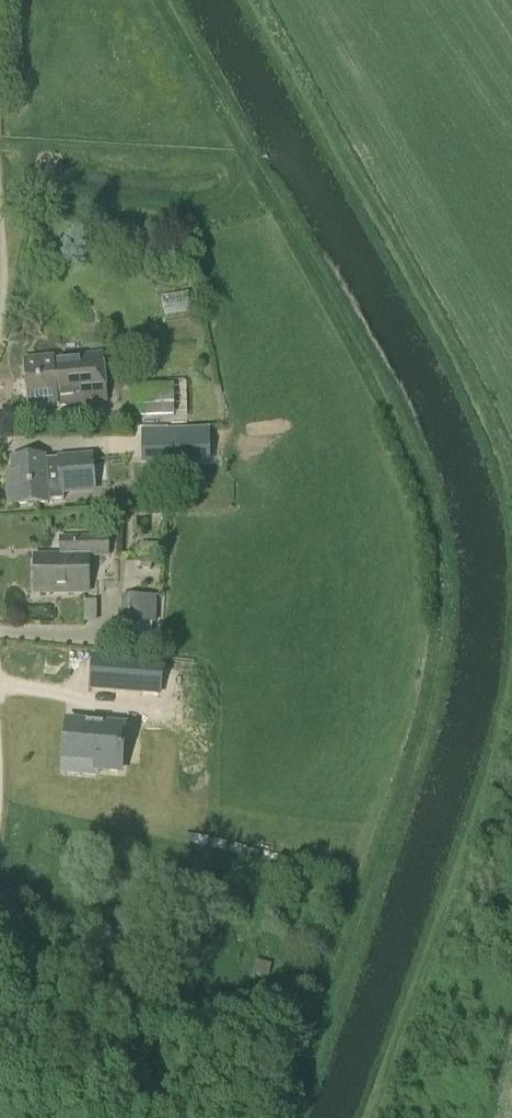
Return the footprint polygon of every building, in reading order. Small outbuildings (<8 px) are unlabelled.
[(163,315),(190,311),(188,296),(161,300),(163,315)] [(29,410),(106,403),(102,355),(24,362),(29,410)] [(173,385),(131,387),(131,417),(174,416),(173,385)] [(169,430),(144,430),(143,460),(169,460),(209,461),(210,431),(169,430)] [(9,507),(48,504),(48,502),(64,500),(64,496),(96,493),(93,454),(58,457),(58,459),(45,460),(45,457),(11,460),(13,482),(7,483),(9,507)] [(34,594),(88,594),(88,557),(109,556),(109,537),(60,537),(60,557),(34,557),(34,594)] [(156,624),(157,598),(122,597),(121,624),(156,624)] [(83,602),(83,625),(96,625),(96,602),(83,602)] [(120,646),(152,646),(153,637),(120,637),(120,646)] [(157,694),(159,665),(118,661),(115,690),(157,694)] [(69,724),(65,762),(97,764),(97,771),(120,773),(122,755),(123,755),(124,747),(122,747),(124,729),(104,727),(104,726),(88,724),(88,726),(69,724)] [(215,839),(213,846),(246,852),(247,845),(215,839)]
